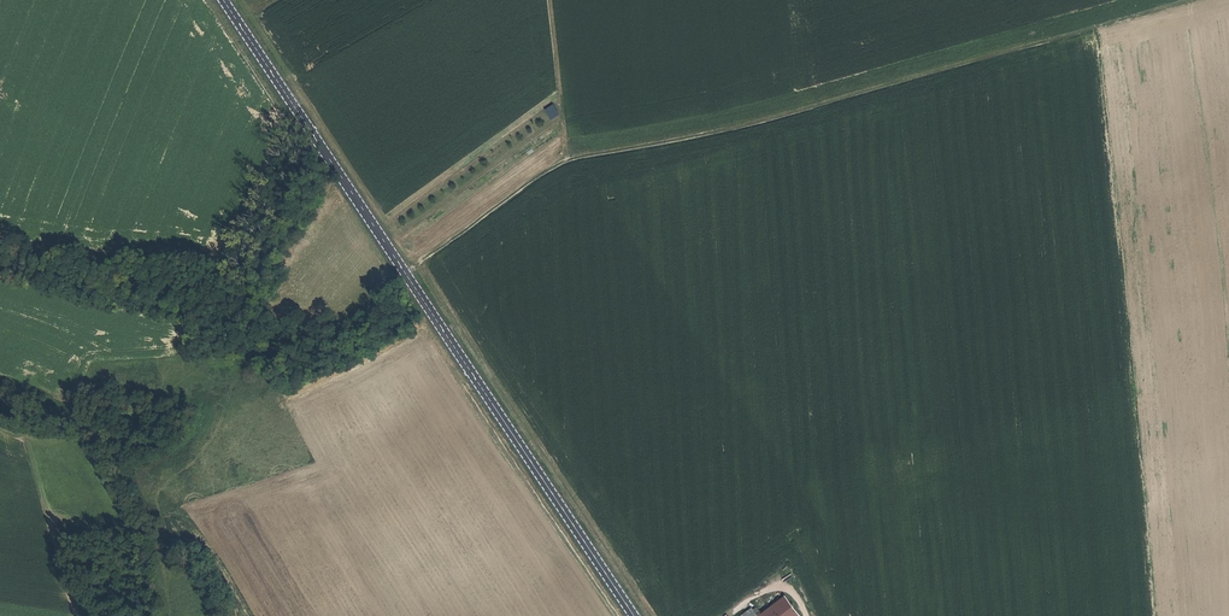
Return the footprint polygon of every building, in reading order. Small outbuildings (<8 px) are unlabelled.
[(556,104),(546,108),(552,119),(561,114),(556,104)] [(760,615),(800,615),(784,595),(761,613),(759,611),(758,613),(760,615)]
